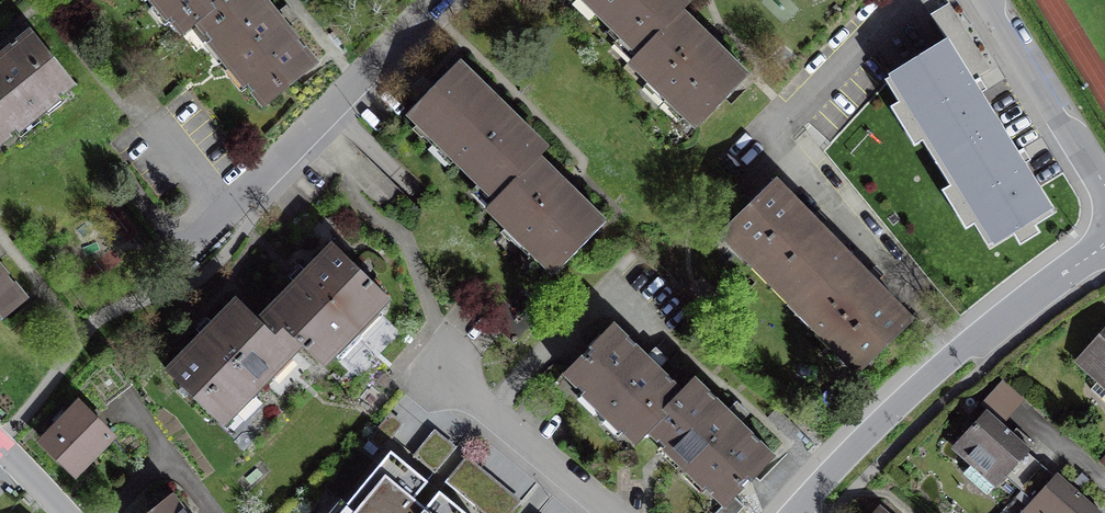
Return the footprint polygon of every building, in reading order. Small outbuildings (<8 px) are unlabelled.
[(195,22),(221,0),(155,0),(181,33),(195,22)] [(195,22),(263,105),(317,61),(266,0),(221,0),(195,22)] [(640,51),(681,9),(671,0),(588,0),(640,51)] [(748,75),(681,9),(640,51),(632,59),(699,125),(748,75)] [(73,84),(29,31),(0,55),(0,143),(73,84)] [(889,75),(943,160),(1000,124),(947,39),(889,75)] [(489,205),(490,206),(539,156),(527,145),(536,136),(459,62),(410,111),(497,196),(489,205)] [(1000,124),(943,160),(995,243),(1052,207),(1000,124)] [(605,221),(539,156),(490,206),(556,271),(605,221)] [(844,250),(777,181),(728,228),(794,297),(844,250)] [(269,311),(295,337),(321,362),(342,339),(338,332),(357,312),(365,316),(387,294),(334,243),(268,310),(269,311)] [(910,318),(844,250),(794,297),(861,365),(910,318)] [(26,296),(0,264),(0,317),(26,296)] [(295,337),(269,311),(260,320),(238,298),(167,370),(220,422),(237,404),(235,399),(254,379),(258,382),(274,367),(271,361),(295,337)] [(635,441),(647,428),(684,391),(659,367),(668,358),(656,347),(647,356),(614,324),(566,373),(584,391),(589,386),(606,402),(597,411),(605,419),(614,410),(627,423),(622,429),(635,441)] [(1079,361),(1099,379),(1090,388),(1104,401),(1104,332),(1079,361)] [(647,428),(665,445),(670,440),(687,456),(677,466),(684,473),(694,463),(711,481),(707,486),(724,503),(714,512),(738,512),(744,506),(732,495),(773,454),(696,379),(684,391),(647,428)] [(109,432),(79,403),(68,414),(62,409),(51,419),(57,425),(42,440),(72,469),(109,432)] [(1013,433),(987,410),(957,444),(975,460),(963,472),(987,494),(1004,475),(1021,489),(1037,471),(1021,457),(1026,452),(1009,437),(1013,433)] [(435,473),(454,450),(432,432),(413,455),(435,473)] [(391,450),(338,512),(469,512),(440,489),(424,508),(411,497),(426,479),(391,450)] [(473,465),(454,488),(485,512),(513,512),(520,505),(473,465)] [(1058,473),(1049,482),(1037,471),(1021,489),(1033,500),(1027,507),(1034,512),(1094,512),(1080,500),(1084,496),(1058,473)] [(172,496),(150,512),(186,512),(172,496)]
